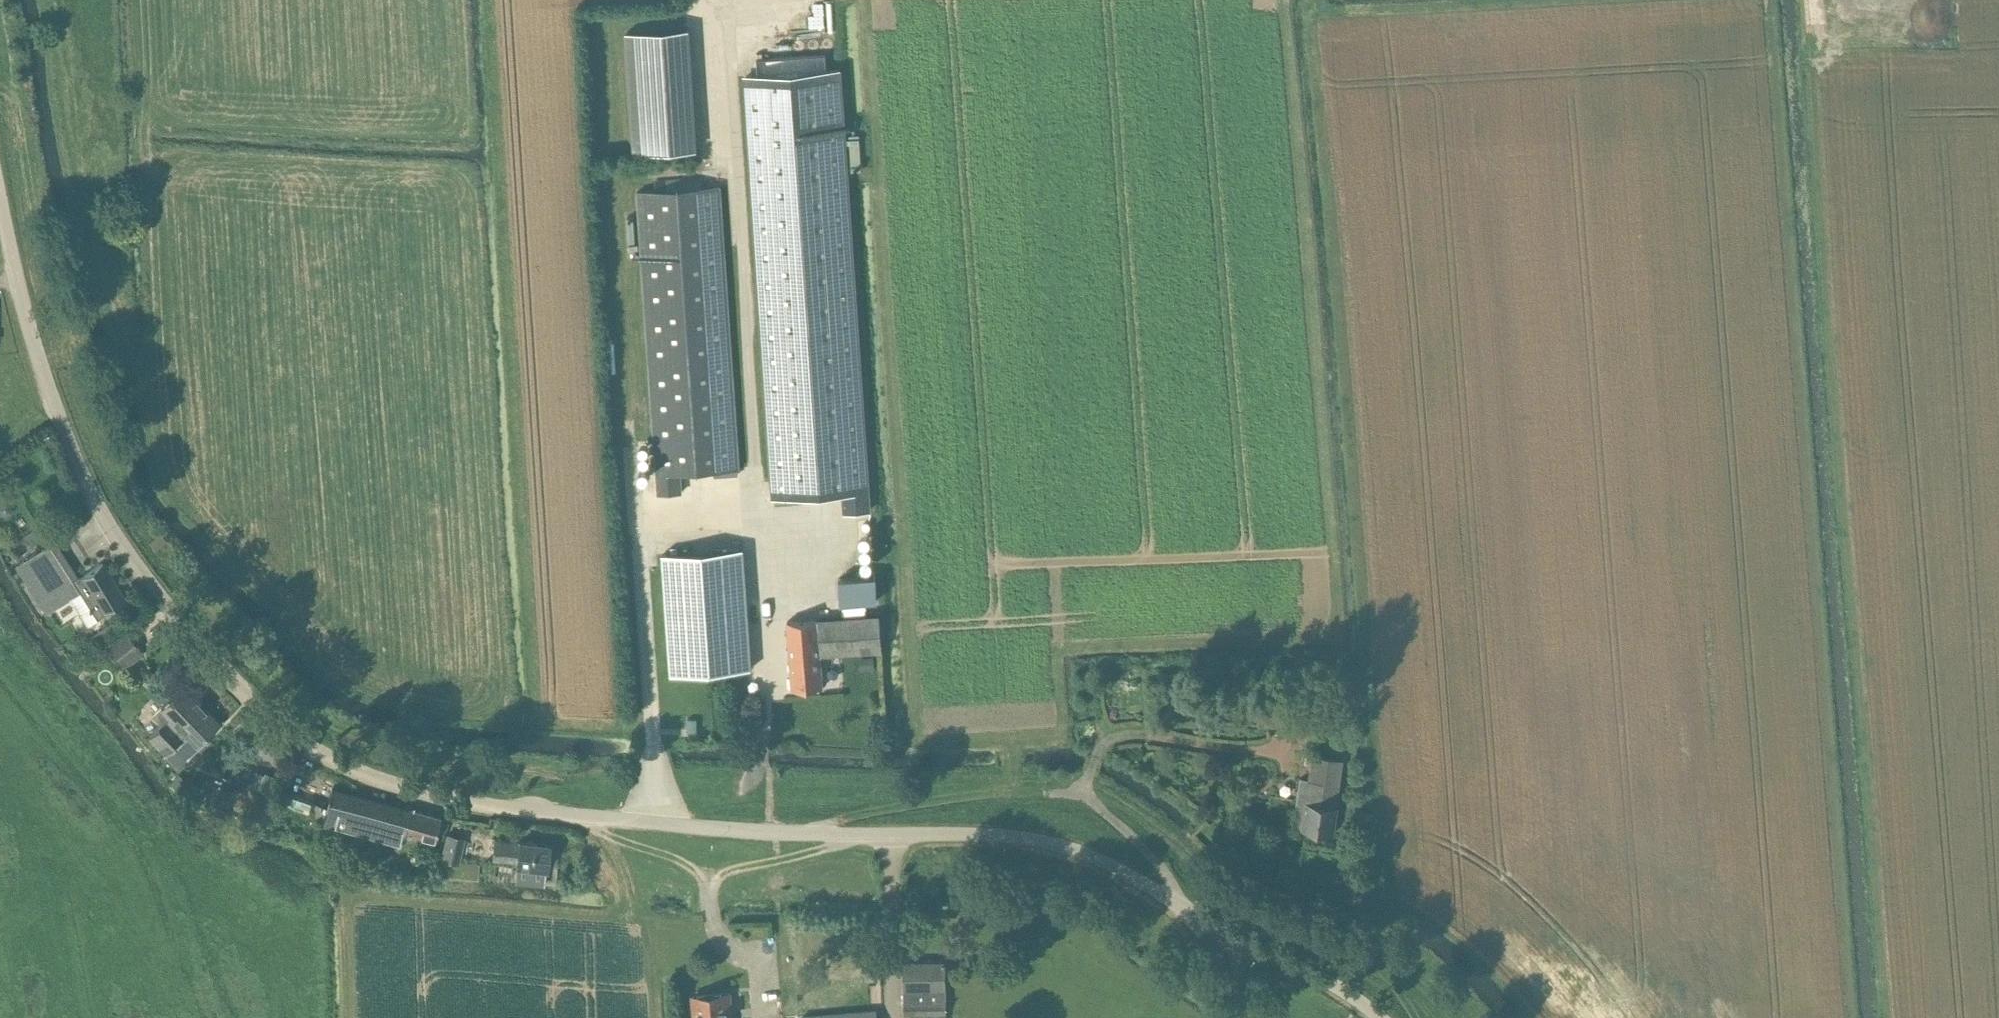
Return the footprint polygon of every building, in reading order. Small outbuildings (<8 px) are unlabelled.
[(627,30),(635,153),(696,149),(688,26),(627,30)] [(844,136),(839,69),(741,76),(745,124),(772,499),(841,494),(842,513),(871,511),(847,173),(862,172),(859,135),(844,136)] [(681,489),(680,470),(738,466),(719,186),(638,191),(656,463),(650,463),(651,471),(657,470),(658,491),(681,489)] [(627,218),(629,252),(636,252),(633,217),(627,218)] [(6,516),(11,513),(12,508),(9,502),(3,501),(0,503),(0,515),(6,516)] [(38,527),(24,536),(31,546),(45,537),(38,527)] [(159,534),(154,538),(161,545),(166,541),(159,534)] [(17,565),(14,567),(41,608),(45,614),(70,599),(86,625),(98,618),(104,614),(126,600),(102,563),(93,570),(91,571),(80,577),(79,578),(55,540),(17,565)] [(672,673),(750,668),(742,548),(664,553),(672,673)] [(840,601),(878,600),(877,575),(838,577),(840,601)] [(793,690),(823,688),(820,656),(882,650),(879,614),(787,622),(793,690)] [(122,670),(143,654),(125,631),(104,647),(122,670)] [(160,724),(149,737),(157,746),(201,704),(183,685),(159,707),(151,714),(160,724)] [(201,704),(157,746),(166,755),(175,747),(186,758),(200,745),(199,743),(220,724),(202,705),(201,704)] [(1332,833),(1342,761),(1313,757),(1310,781),(1301,779),(1294,827),(1332,833)] [(183,764),(168,784),(181,794),(196,774),(183,764)] [(333,789),(324,822),(400,844),(402,836),(414,839),(415,835),(434,840),(440,819),(410,811),(333,789)] [(457,862),(463,837),(447,833),(441,858),(450,860),(454,861),(457,862)] [(546,869),(548,845),(494,840),(492,860),(516,862),(516,866),(546,869)] [(441,858),(440,874),(461,877),(463,862),(457,862),(454,861),(450,860),(441,858)] [(903,990),(904,1014),(946,1012),(946,989),(945,960),(902,961),(903,990)] [(693,996),(695,1017),(731,1017),(729,993),(693,996)] [(801,1016),(801,1017),(876,1017),(876,1009),(801,1016)]
